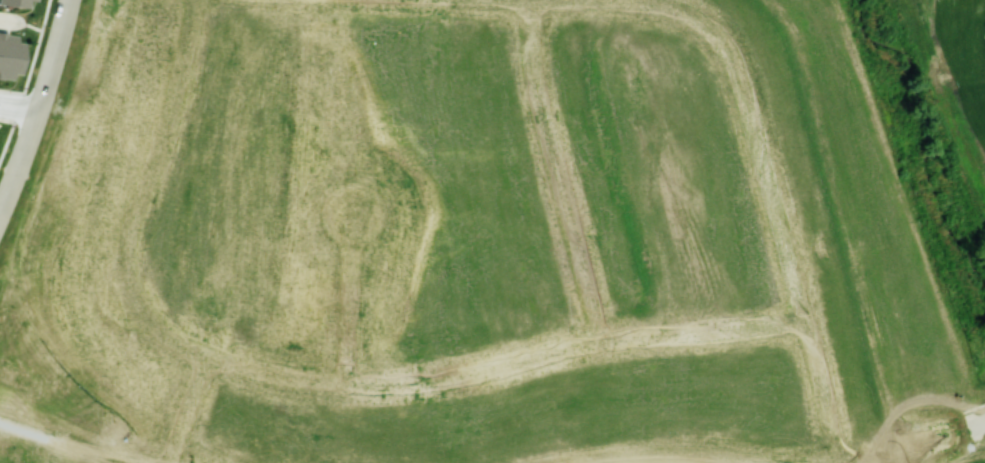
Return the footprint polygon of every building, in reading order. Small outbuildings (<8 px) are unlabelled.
[(0,30),(0,78),(7,78),(7,73),(16,73),(18,43),(12,42),(13,31),(0,30)]
